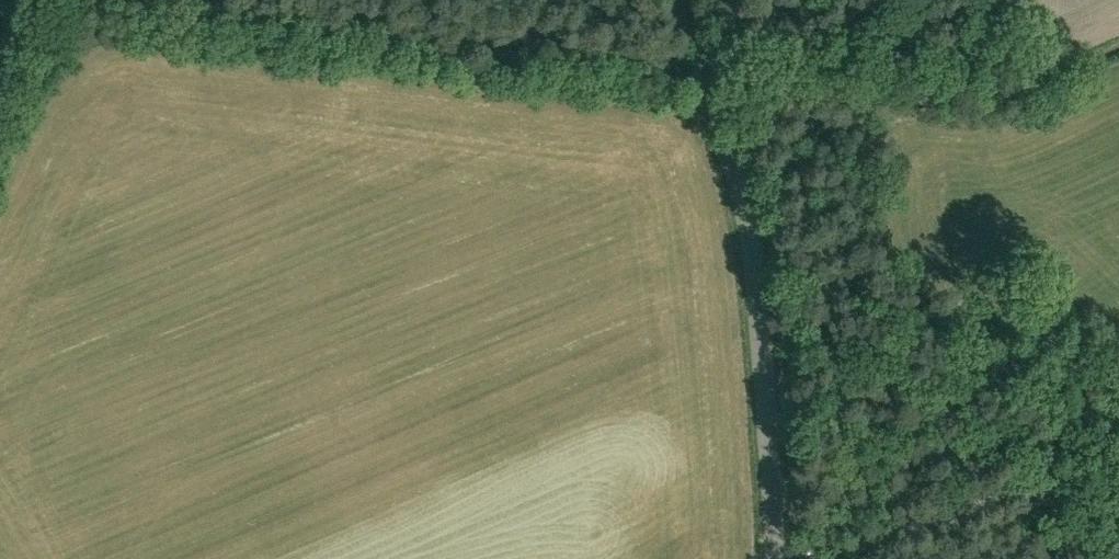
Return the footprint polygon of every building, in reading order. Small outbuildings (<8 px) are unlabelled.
[(12,11),(3,18),(12,32),(22,25),(12,11)]
